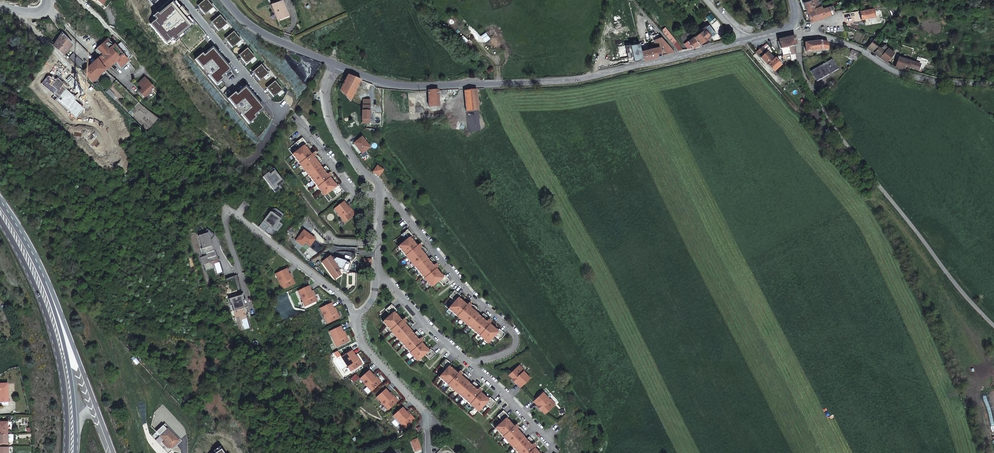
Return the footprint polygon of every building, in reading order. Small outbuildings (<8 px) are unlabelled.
[(198,8),(204,14),(212,7),(207,1),(206,2),(205,0),(202,0),(198,4),(200,7),(198,8)] [(286,8),(283,0),(277,0),(271,2),(277,17),(286,14),(284,9),(286,8)] [(821,5),(819,0),(804,0),(802,0),(806,10),(814,7),(821,5)] [(822,9),(821,5),(814,7),(817,18),(829,13),(827,7),(822,9)] [(814,7),(806,10),(809,20),(817,18),(814,7)] [(875,7),(861,9),(862,18),(876,17),(875,14),(879,14),(879,9),(875,9),(875,7)] [(277,17),(279,20),(288,15),(286,8),(284,9),(286,14),(277,17)] [(215,23),(213,25),(218,31),(227,24),(222,18),(221,18),(218,15),(212,21),(215,23)] [(67,27),(74,31),(73,33),(80,38),(83,33),(87,28),(72,19),(67,27)] [(666,27),(661,31),(679,51),(683,49),(666,27)] [(696,45),(696,46),(707,38),(708,39),(712,36),(705,27),(690,39),(696,45)] [(99,37),(87,28),(83,33),(95,41),(99,37)] [(232,32),(226,37),(229,40),(227,42),(232,48),(240,40),(235,34),(234,35),(232,32)] [(879,42),(875,35),(865,47),(871,49),(887,61),(893,52),(884,47),(879,42)] [(53,48),(60,54),(68,42),(61,36),(55,45),(54,46),(53,48)] [(795,36),(779,39),(779,40),(778,41),(780,50),(781,50),(783,55),(796,52),(796,49),(797,49),(796,46),(796,43),(797,43),(795,36)] [(101,38),(99,37),(95,41),(90,48),(92,49),(101,38)] [(98,54),(108,42),(101,38),(92,49),(98,54)] [(658,43),(658,46),(661,55),(663,54),(675,51),(670,46),(663,39),(654,41),(655,43),(658,43)] [(685,43),(689,49),(696,45),(690,39),(685,43)] [(818,40),(809,42),(805,43),(806,51),(820,47),(828,47),(829,41),(822,40),(818,40)] [(124,58),(109,42),(108,42),(98,54),(96,56),(93,58),(91,56),(89,59),(90,61),(101,71),(106,65),(111,61),(116,67),(124,58)] [(833,50),(855,60),(861,53),(858,51),(836,44),(833,50)] [(766,45),(762,48),(767,54),(770,51),(766,45)] [(228,69),(208,46),(193,60),(200,68),(201,68),(206,74),(205,74),(213,83),(218,78),(228,69)] [(641,50),(643,58),(643,59),(661,55),(658,46),(641,50)] [(762,48),(757,53),(767,64),(772,60),(767,54),(762,48)] [(246,49),(240,54),(243,57),(241,58),(246,64),(255,57),(249,51),(249,52),(246,49)] [(69,54),(64,59),(69,63),(73,67),(77,62),(69,54)] [(896,67),(908,70),(908,66),(910,60),(897,57),(896,67)] [(772,60),(767,64),(773,71),(778,66),(781,69),(786,68),(785,64),(783,64),(782,63),(780,64),(776,59),(775,58),(772,60)] [(817,83),(836,69),(829,59),(810,72),(817,83)] [(921,63),(910,60),(908,66),(920,69),(921,63)] [(79,73),(88,83),(101,71),(90,61),(79,73)] [(66,66),(64,63),(59,68),(68,77),(73,72),(66,66)] [(257,74),(255,75),(261,81),(269,74),(264,68),(263,69),(261,66),(255,71),(257,74)] [(351,93),(361,80),(348,75),(339,91),(347,100),(351,93)] [(148,88),(149,86),(140,77),(134,83),(138,88),(136,90),(146,99),(152,92),(151,91),(153,89),(150,87),(148,89),(148,88)] [(223,84),(218,78),(213,83),(218,89),(223,84)] [(271,90),(270,92),(275,98),(283,90),(278,84),(277,85),(275,82),(269,87),(271,90)] [(262,108),(242,86),(232,94),(226,99),(234,107),(239,113),(246,122),(262,108)] [(232,94),(227,88),(221,93),(226,99),(232,94)] [(438,90),(429,90),(429,106),(439,106),(438,90)] [(467,91),(470,109),(480,108),(477,90),(467,91)] [(356,98),(351,93),(347,100),(352,105),(356,98)] [(362,105),(360,122),(366,123),(368,106),(362,105)] [(360,136),(352,143),(360,154),(369,147),(360,136)] [(299,148),(291,154),(323,196),(331,190),(336,196),(342,191),(337,184),(335,186),(328,178),(331,176),(328,173),(328,171),(325,167),(322,169),(317,163),(320,160),(317,156),(315,156),(313,152),(310,154),(304,146),(306,144),(302,138),(295,142),(299,148)] [(376,165),(371,172),(378,176),(383,170),(376,165)] [(272,169),(262,176),(273,192),(278,188),(277,187),(282,182),(272,169)] [(342,201),(333,209),(343,223),(353,215),(346,206),(342,201)] [(354,215),(347,205),(346,206),(353,215),(354,215)] [(269,212),(257,226),(271,237),(281,225),(277,222),(281,217),(274,211),(269,212)] [(214,256),(212,249),(206,251),(204,247),(211,245),(209,240),(214,235),(206,228),(202,234),(197,235),(201,248),(200,248),(202,254),(205,253),(205,255),(199,257),(201,264),(207,262),(206,259),(214,256)] [(302,230),(295,241),(302,246),(304,243),(309,246),(314,239),(302,230)] [(405,240),(397,247),(430,287),(437,281),(442,287),(448,282),(443,275),(442,276),(441,277),(434,269),(435,268),(437,267),(434,264),(434,262),(431,258),(427,261),(423,255),(426,252),(422,248),(420,248),(420,247),(418,244),(417,245),(416,246),(409,238),(410,237),(411,236),(406,230),(400,235),(405,240)] [(321,262),(333,279),(340,275),(342,270),(344,261),(329,256),(321,262)] [(363,259),(362,267),(370,267),(371,259),(363,259)] [(285,268),(274,273),(281,289),(292,284),(288,274),(285,268)] [(307,286),(296,291),(304,307),(315,302),(310,291),(307,286)] [(453,302),(447,309),(486,344),(493,336),(498,341),(503,335),(497,329),(496,331),(496,332),(487,325),(488,324),(489,323),(486,320),(486,318),(482,314),(479,318),(473,312),(476,309),(472,306),(470,306),(467,303),(466,304),(465,305),(457,298),(458,297),(459,296),(453,291),(448,297),(453,302)] [(243,300),(241,295),(227,299),(229,305),(230,305),(232,311),(238,309),(240,316),(247,314),(245,307),(247,307),(245,299),(243,300)] [(330,303),(319,308),(326,324),(337,319),(332,308),(330,303)] [(389,315),(381,322),(415,361),(423,355),(428,360),(434,355),(429,349),(427,350),(426,351),(419,343),(420,342),(422,341),(419,338),(419,336),(415,332),(412,335),(407,329),(410,326),(407,322),(405,322),(402,319),(401,320),(400,320),(393,312),(394,312),(395,311),(390,305),(384,310),(389,315)] [(339,326),(328,331),(335,347),(346,342),(341,332),(339,326)] [(350,350),(340,357),(349,371),(360,365),(350,350)] [(444,370),(437,378),(476,412),(483,404),(489,409),(494,403),(488,398),(487,399),(486,400),(478,393),(479,392),(480,391),(477,388),(477,386),(472,383),(470,386),(464,381),(467,378),(463,374),(460,374),(457,371),(456,373),(455,374),(448,366),(450,364),(444,359),(438,365),(444,370)] [(518,388),(528,379),(521,372),(516,367),(507,376),(510,379),(514,384),(518,388)] [(369,392),(379,383),(367,370),(358,379),(369,392)] [(372,374),(371,375),(379,383),(380,382),(372,374)] [(375,397),(386,410),(395,402),(388,394),(384,389),(375,397)] [(389,393),(388,394),(395,402),(396,401),(389,393)] [(543,415),(553,406),(548,401),(541,393),(531,402),(535,406),(539,411),(543,415)] [(400,408),(391,416),(403,429),(412,421),(404,412),(400,408)] [(405,411),(404,412),(412,421),(413,420),(405,411)] [(493,429),(515,452),(536,452),(532,449),(533,448),(534,446),(531,444),(531,442),(527,438),(524,440),(519,435),(522,432),(518,428),(517,428),(516,428),(517,428),(514,425),(512,426),(512,427),(505,419),(505,418),(507,417),(501,411),(495,416),(500,422),(493,429)] [(180,440),(169,427),(161,433),(173,447),(180,440)]
